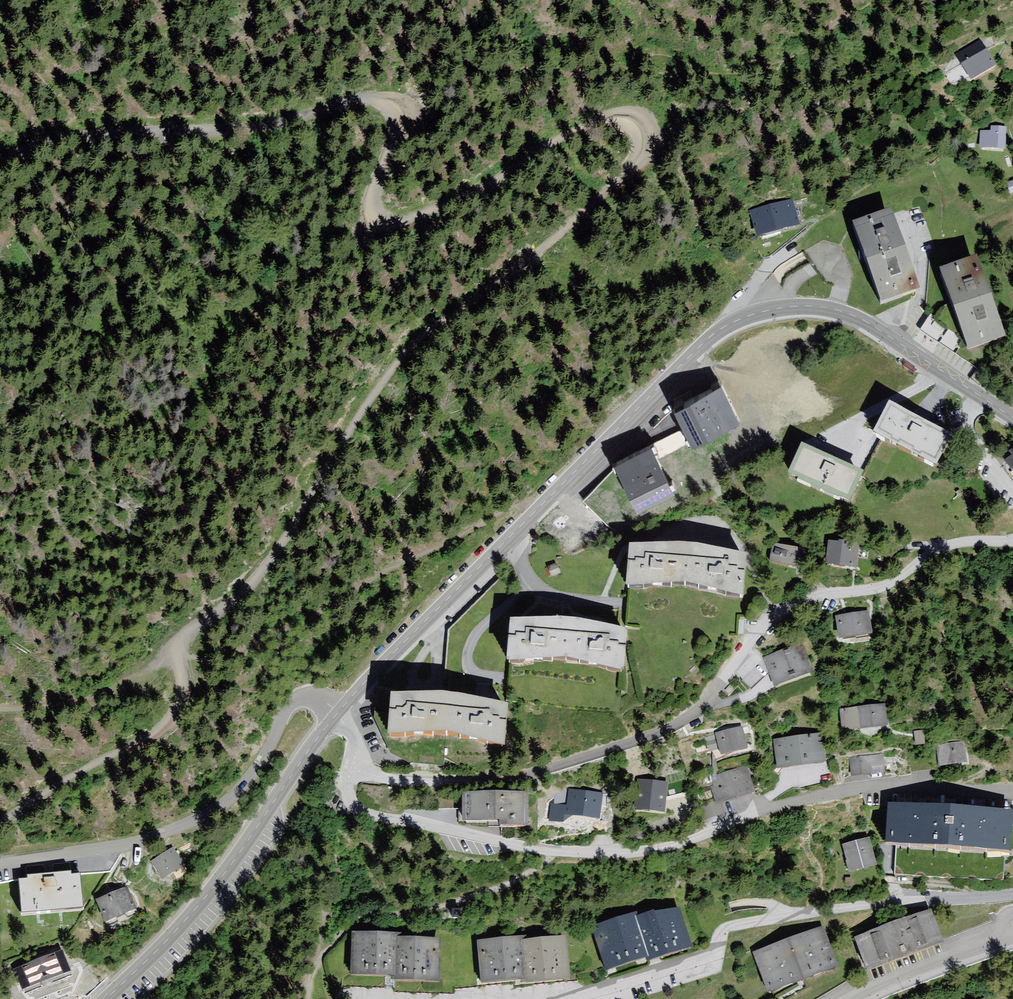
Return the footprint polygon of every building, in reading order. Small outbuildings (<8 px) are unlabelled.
[(984,45),(962,57),(977,83),(1001,68),(984,45)] [(981,129),(980,153),(1007,153),(1008,130),(981,129)] [(803,229),(795,202),(752,215),(759,242),(803,229)] [(885,309),(923,296),(895,215),(856,228),(885,309)] [(939,279),(966,355),(1002,343),(975,266),(939,279)] [(741,424),(725,386),(675,406),(691,445),(741,424)] [(936,467),(951,438),(889,407),(874,436),(936,467)] [(670,431),(657,438),(664,451),(677,444),(670,431)] [(621,458),(584,496),(586,500),(611,524),(619,521),(633,506),(637,509),(675,493),(660,455),(653,449),(651,443),(638,448),(634,452),(621,458)] [(855,507),(869,477),(806,449),(792,479),(855,507)] [(558,536),(567,546),(578,536),(570,526),(558,536)] [(799,570),(804,551),(775,543),(769,562),(799,570)] [(690,548),(629,549),(626,591),(687,588),(690,548)] [(690,548),(687,588),(742,601),(745,560),(690,548)] [(832,548),(831,567),(860,572),(862,553),(832,548)] [(837,620),(843,643),(873,639),(870,616),(837,620)] [(507,669),(565,665),(568,624),(511,625),(507,669)] [(624,678),(628,635),(568,624),(565,665),(624,678)] [(804,652),(767,659),(776,691),(816,679),(804,652)] [(756,655),(737,678),(754,695),(769,677),(756,655)] [(445,739),(447,699),(391,701),(389,744),(445,739)] [(447,699),(445,739),(506,753),(510,710),(447,699)] [(889,729),(884,710),(843,713),(844,732),(889,729)] [(747,729),(715,734),(723,761),(754,755),(747,729)] [(709,752),(719,750),(715,735),(706,737),(709,752)] [(820,735),(774,741),(778,770),(824,764),(820,735)] [(960,747),(940,750),(942,771),(974,764),(960,747)] [(883,758),(852,760),(855,780),(886,774),(883,758)] [(746,770),(709,783),(718,806),(759,797),(746,770)] [(671,785),(638,781),(640,814),(669,815),(671,785)] [(567,791),(564,819),(602,825),(604,798),(567,791)] [(528,797),(465,797),(465,829),(528,829),(528,797)] [(1012,856),(1012,816),(890,808),(890,852),(1012,856)] [(844,848),(854,878),(880,869),(870,842),(844,848)] [(174,851),(151,865),(163,885),(186,871),(174,851)] [(28,883),(20,884),(22,921),(86,916),(83,880),(73,880),(73,876),(29,880),(28,883)] [(125,893),(97,904),(107,928),(135,917),(125,893)] [(695,954),(680,912),(638,924),(653,962),(695,954)] [(936,914),(899,929),(912,963),(950,948),(936,914)] [(635,917),(592,933),(608,975),(653,962),(638,924),(635,917)] [(912,963),(899,929),(858,945),(872,979),(912,963)] [(771,998),(776,998),(843,974),(826,931),(755,958),(771,998)] [(351,932),(350,976),(391,977),(391,981),(396,981),(397,938),(402,938),(402,934),(351,932)] [(396,981),(439,982),(440,939),(402,938),(397,938),(396,981)] [(574,985),(567,942),(524,948),(525,987),(574,985)] [(478,946),(480,988),(525,987),(524,948),(524,943),(478,946)] [(23,996),(73,976),(65,957),(16,977),(23,996)]
